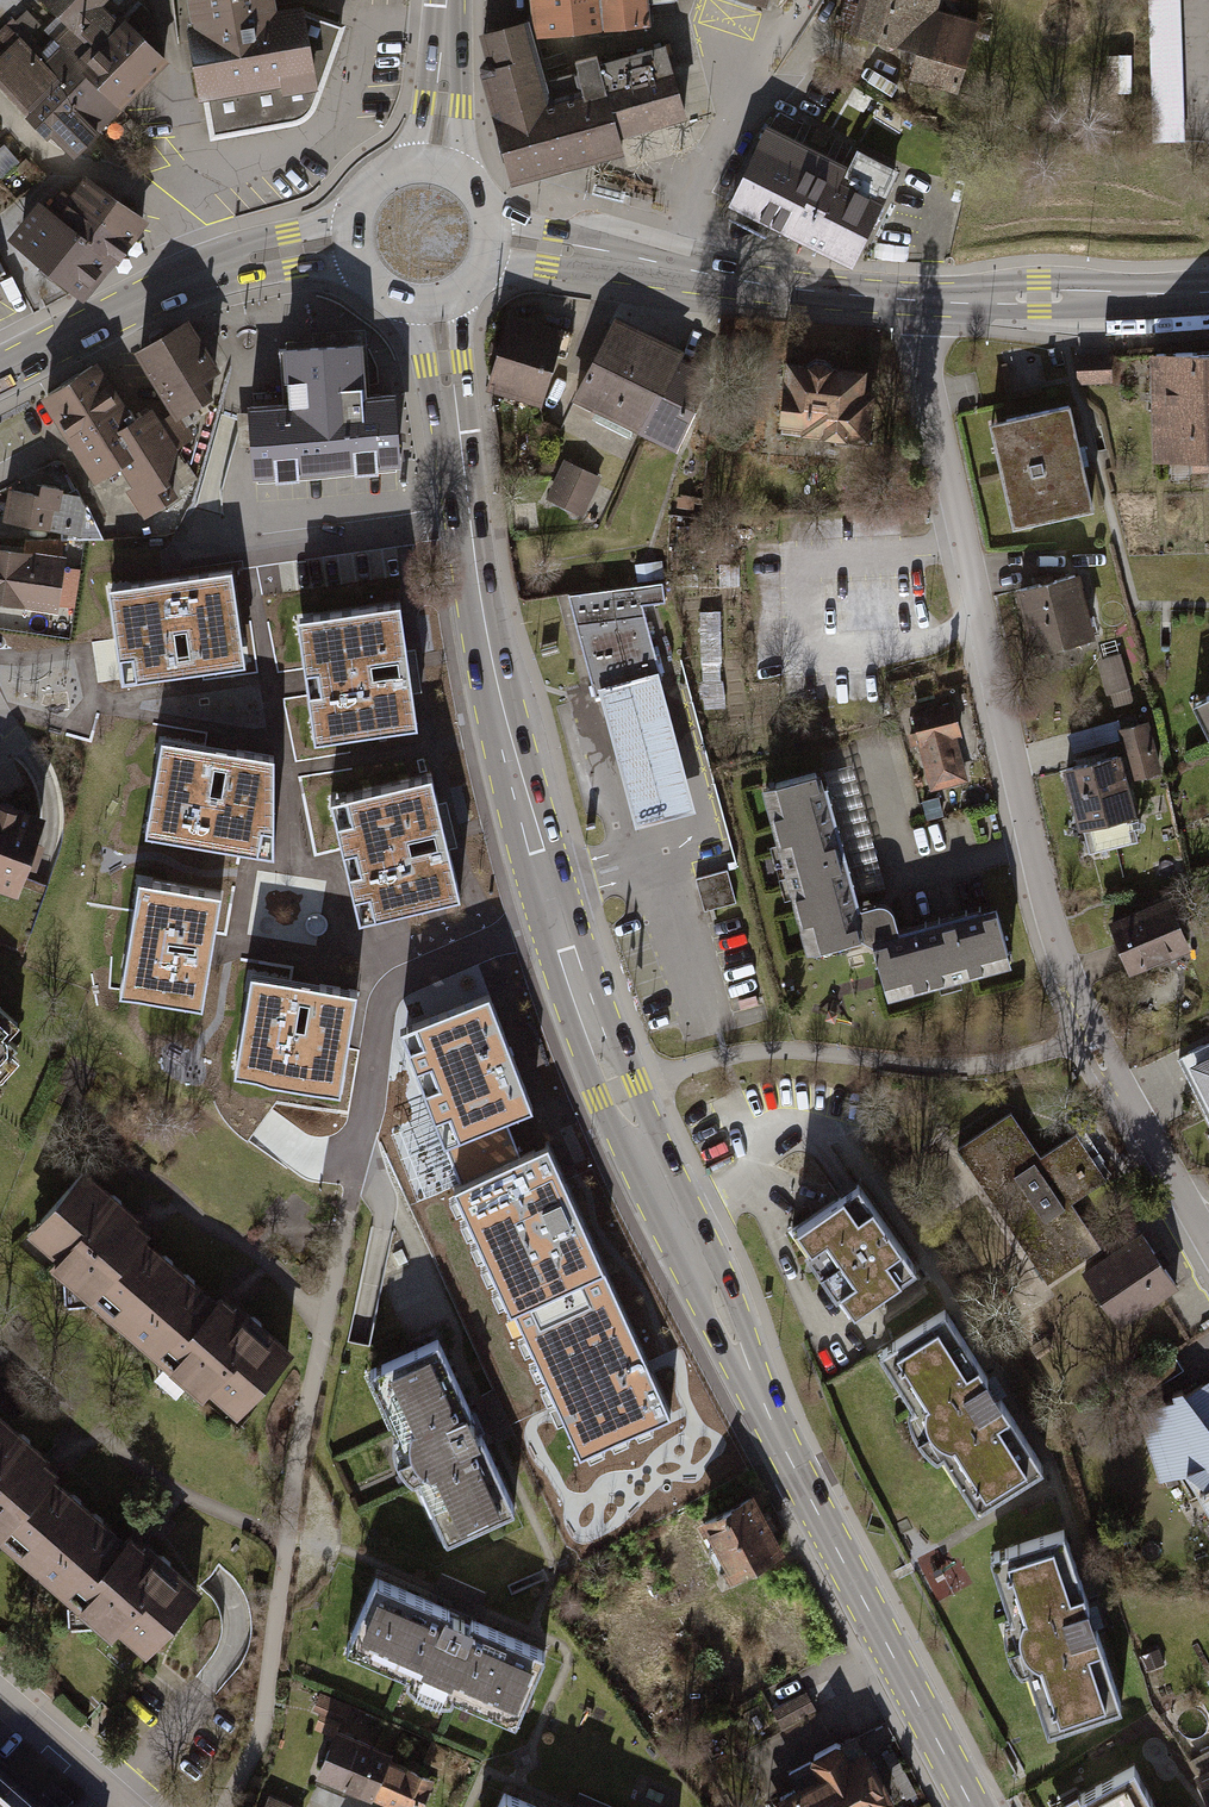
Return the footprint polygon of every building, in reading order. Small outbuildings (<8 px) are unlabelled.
[(82,68),(125,26),(104,4),(108,0),(43,0),(68,24),(53,39),(82,68)] [(222,142),(309,128),(325,112),(354,29),(319,10),(289,13),(287,0),(192,0),(222,142)] [(538,3),(542,34),(646,23),(644,0),(538,0),(538,3)] [(859,39),(927,55),(919,87),(969,100),(988,27),(946,17),(950,0),(869,0),(859,39)] [(1188,138),(1183,0),(1152,0),(1157,139),(1188,138)] [(542,34),(538,3),(525,23),(484,34),(490,59),(485,60),(482,64),(513,178),(621,149),(617,132),(607,96),(552,112),(543,81),(529,36),(542,34)] [(82,68),(53,39),(24,10),(0,35),(0,44),(6,49),(0,55),(0,77),(36,114),(82,68)] [(125,26),(82,68),(120,107),(163,64),(125,26)] [(607,96),(617,132),(683,114),(665,47),(600,65),(597,54),(575,60),(578,71),(543,81),(552,112),(607,96)] [(36,114),(74,152),(120,107),(82,68),(36,114)] [(842,166),(767,128),(732,202),(804,240),(834,180),(842,166)] [(894,175),(855,156),(841,184),(834,180),(804,240),(851,263),(894,175)] [(71,194),(133,241),(147,222),(86,176),(71,194)] [(133,241),(71,194),(64,189),(48,210),(116,263),(133,241)] [(6,244),(84,304),(116,263),(48,210),(38,203),(6,244)] [(13,303),(0,272),(0,310),(13,303)] [(189,316),(132,348),(162,398),(202,376),(217,366),(189,316)] [(585,406),(640,434),(683,350),(628,322),(585,406)] [(572,338),(515,324),(497,398),(554,412),(572,338)] [(313,339),(279,341),(282,389),(283,398),(253,400),(245,400),(250,473),(255,473),(396,463),(398,463),(393,389),(369,391),(365,328),(312,331),(313,339)] [(683,350),(640,434),(648,438),(687,458),(729,374),(683,350)] [(38,396),(62,435),(120,398),(95,359),(38,396)] [(1161,361),(1164,469),(1208,468),(1208,360),(1161,361)] [(878,374),(800,366),(793,440),(884,449),(889,399),(875,398),(878,374)] [(202,376),(162,398),(169,411),(172,418),(180,414),(213,395),(202,376)] [(114,426),(132,415),(120,398),(62,435),(92,482),(117,465),(133,455),(114,426)] [(132,415),(114,426),(133,455),(117,465),(130,485),(124,489),(142,516),(176,493),(166,476),(176,447),(194,436),(180,414),(172,418),(169,411),(158,418),(150,404),(132,415)] [(1086,410),(995,430),(1018,533),(1108,515),(1086,410)] [(548,498),(586,514),(604,473),(566,457),(548,498)] [(6,487),(1,520),(80,535),(85,508),(77,493),(60,491),(61,487),(38,483),(36,493),(6,487)] [(0,546),(0,603),(55,611),(64,555),(61,554),(63,539),(24,540),(23,549),(0,546)] [(243,662),(230,569),(106,586),(119,679),(243,662)] [(66,571),(67,624),(77,624),(77,571),(66,571)] [(662,580),(567,593),(591,680),(595,695),(600,693),(659,678),(661,677),(641,603),(655,601),(665,599),(662,580)] [(1090,582),(1023,598),(1038,661),(1105,644),(1090,582)] [(414,723),(397,600),(294,614),(311,737),(414,723)] [(724,705),(724,609),(703,609),(703,705),(724,705)] [(1094,707),(1134,696),(1122,651),(1081,662),(1094,707)] [(716,802),(720,801),(688,669),(666,675),(692,784),(710,780),(716,802)] [(696,809),(659,678),(600,693),(635,825),(664,818),(696,809)] [(964,711),(912,724),(933,803),(975,792),(963,745),(972,743),(964,711)] [(1131,763),(1073,777),(1088,839),(1147,824),(1138,788),(1167,781),(1154,729),(1124,737),(1131,763)] [(273,853),(271,757),(158,736),(143,831),(273,853)] [(458,894),(429,773),(328,797),(357,918),(458,894)] [(834,782),(770,799),(813,963),(877,946),(871,920),(834,782)] [(58,821),(0,803),(0,891),(33,901),(58,821)] [(736,902),(727,870),(695,878),(703,911),(709,909),(736,902)] [(200,1006),(219,893),(135,879),(116,992),(200,1006)] [(1176,905),(1115,931),(1138,985),(1199,959),(1176,905)] [(871,920),(877,946),(893,1007),(1027,973),(1011,912),(911,938),(905,917),(895,914),(887,915),(871,920)] [(337,1092),(354,993),(248,975),(232,1074),(337,1092)] [(462,1184),(520,1158),(504,1118),(530,1108),(488,994),(398,1028),(462,1184)] [(4,1081),(21,1062),(15,1056),(23,1047),(12,1037),(24,1024),(1,1004),(3,1002),(0,1000),(0,1081),(4,1081)] [(1183,1066),(1208,1119),(1208,1053),(1183,1066)] [(1018,1119),(963,1156),(1054,1290),(1109,1254),(1081,1212),(1119,1186),(1085,1135),(1046,1161),(1018,1119)] [(547,1146),(520,1158),(462,1184),(453,1188),(580,1457),(669,1416),(547,1146)] [(140,1338),(200,1269),(96,1180),(36,1249),(140,1338)] [(873,1190),(797,1239),(857,1332),(933,1283),(873,1190)] [(1154,1240),(1089,1279),(1124,1335),(1188,1296),(1154,1240)] [(247,1430),(306,1361),(200,1269),(140,1338),(247,1430)] [(959,1313),(887,1356),(987,1520),(1059,1477),(959,1313)] [(1048,1342),(1035,1350),(1044,1365),(1057,1357),(1048,1342)] [(527,1519),(449,1349),(383,1376),(426,1486),(450,1547),(527,1519)] [(1200,1403),(1183,1408),(1144,1417),(1163,1487),(1197,1481),(1208,1503),(1208,1395),(1200,1403)] [(106,1504),(2,1415),(0,1417),(0,1533),(46,1573),(106,1504)] [(771,1495),(708,1526),(739,1586),(801,1555),(771,1495)] [(153,1664),(212,1595),(106,1504),(46,1573),(153,1664)] [(1079,1536),(997,1561),(1053,1743),(1135,1717),(1079,1536)] [(559,1660),(383,1587),(353,1659),(406,1681),(459,1703),(529,1732),(559,1660)] [(400,1760),(343,1737),(323,1785),(376,1806),(381,1806),(397,1767),(400,1760)] [(785,1805),(786,1806),(906,1806),(872,1738),(793,1776),(803,1796),(785,1805)] [(381,1806),(441,1806),(449,1788),(397,1767),(381,1806)] [(1050,1805),(1051,1806),(1156,1806),(1136,1770),(1081,1799),(1077,1791),(1050,1805)] [(1198,1779),(1208,1800),(1208,1772),(1198,1779)] [(0,1796),(0,1806),(13,1806),(0,1796)]
